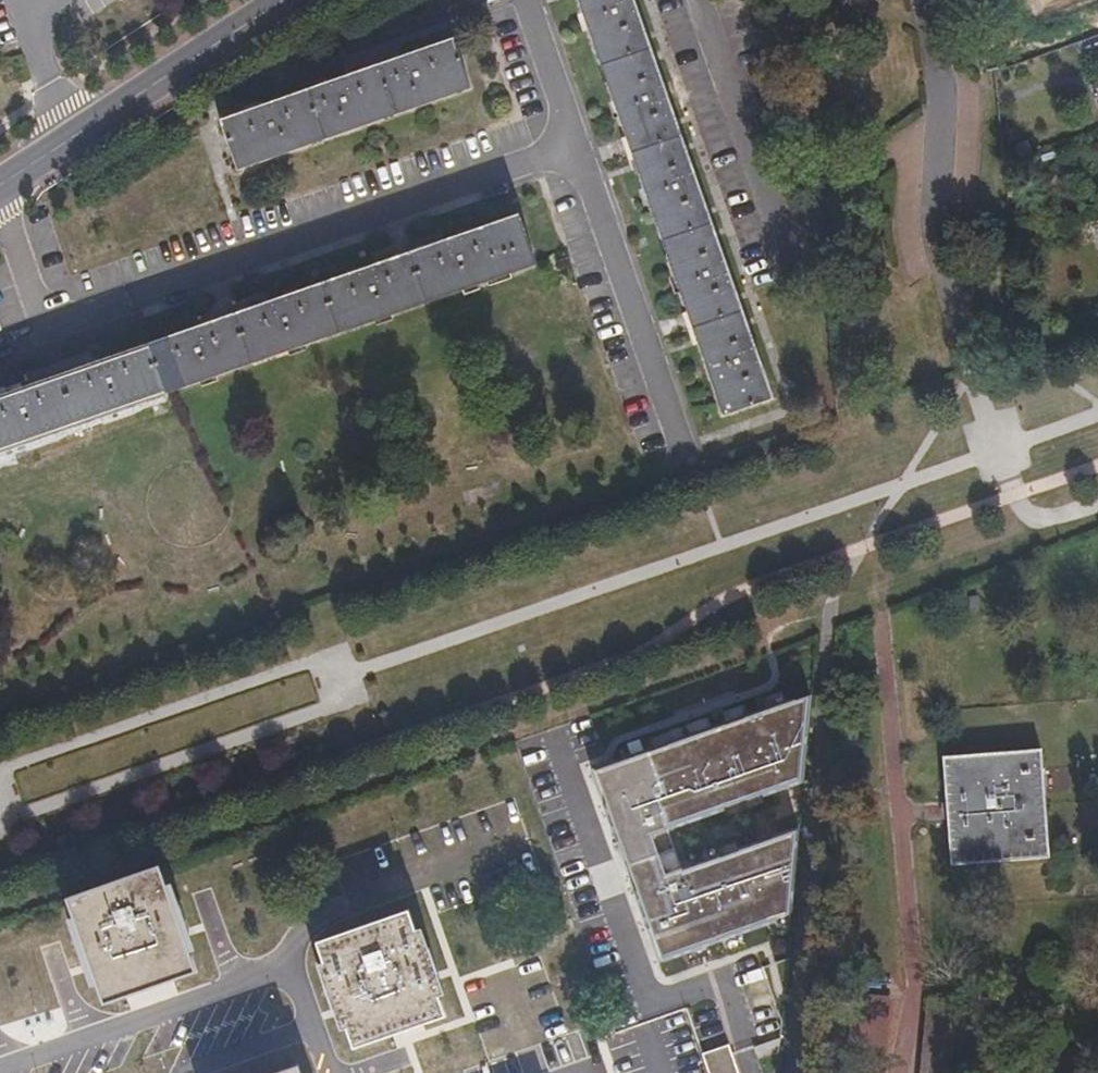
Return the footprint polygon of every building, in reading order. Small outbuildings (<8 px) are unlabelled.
[(769,399),(698,191),(632,0),(579,0),(722,416),(769,399)] [(1078,24),(1078,0),(1009,0),(1010,26),(1078,24)] [(468,89),(451,39),(392,61),(221,121),(238,169),(468,89)] [(517,215),(167,338),(185,388),(307,344),(535,264),(517,215)] [(167,338),(27,388),(0,397),(0,453),(185,388),(167,338)] [(953,865),(1051,859),(1049,804),(1045,751),(947,757),(953,865)] [(162,867),(70,899),(78,921),(72,923),(88,967),(93,965),(108,1006),(199,973),(185,934),(191,931),(183,908),(178,909),(162,867)] [(343,1009),(358,1049),(448,1017),(435,977),(439,975),(431,952),(425,953),(411,913),(321,944),(327,963),(320,966),(336,1010),(343,1009)] [(702,1052),(709,1072),(739,1072),(729,1043),(702,1052)]
